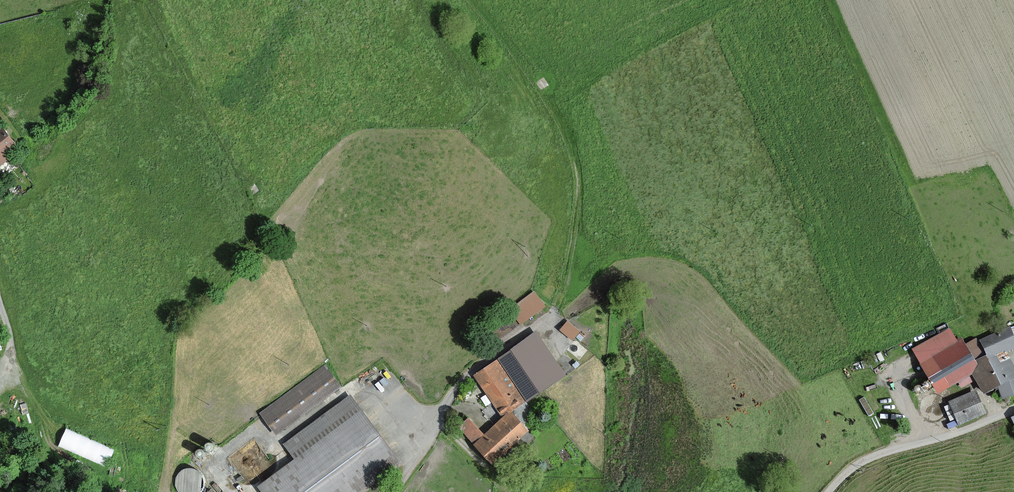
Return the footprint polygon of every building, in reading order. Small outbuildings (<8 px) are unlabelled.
[(18,149),(2,128),(0,129),(0,163),(18,149)] [(544,308),(533,293),(512,309),(524,324),(544,308)] [(573,338),(581,328),(567,318),(559,328),(573,338)] [(970,376),(985,396),(998,391),(1002,401),(1013,396),(1013,369),(1006,351),(1013,347),(1013,342),(1008,328),(979,340),(986,357),(976,362),(963,338),(958,341),(951,329),(913,351),(937,394),(970,376)] [(534,335),(497,360),(524,400),(561,375),(534,335)] [(474,376),(501,415),(524,400),(497,360),(474,376)] [(336,390),(322,370),(262,413),(276,433),(336,390)] [(982,414),(973,392),(950,403),(960,424),(982,414)] [(349,399),(288,444),(299,460),(261,488),(263,491),(357,491),(396,463),(349,399)] [(524,432),(508,414),(484,437),(475,445),(491,463),(524,432)] [(107,465),(115,447),(66,426),(58,444),(107,465)]
